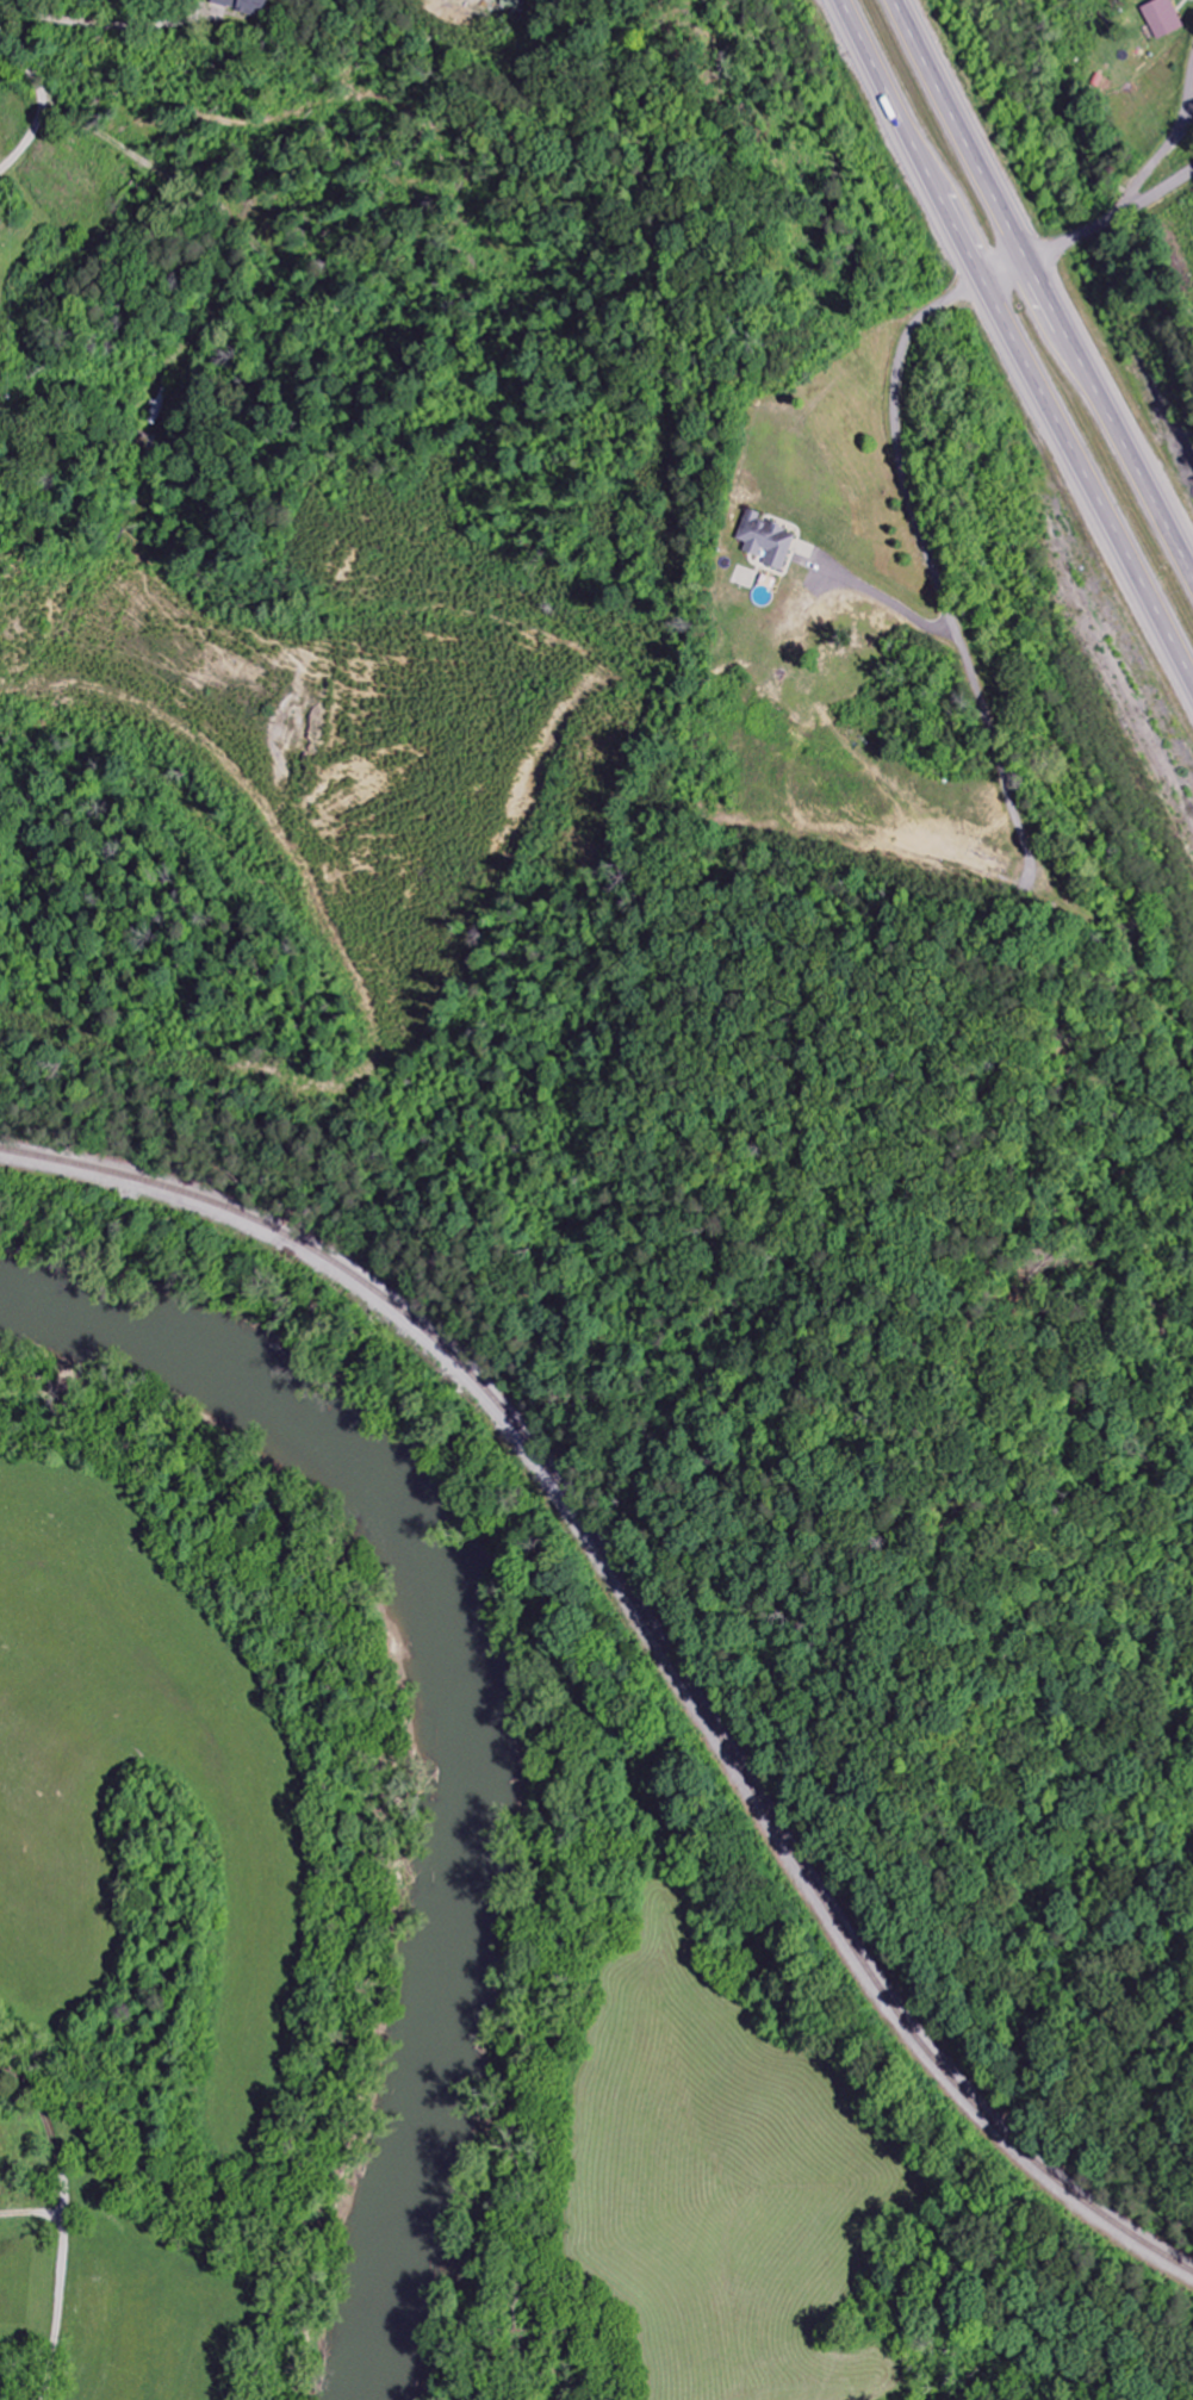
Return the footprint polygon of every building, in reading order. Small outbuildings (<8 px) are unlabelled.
[(204,3),(250,15),(254,0),(205,0),(204,3)] [(1158,41),(1185,27),(1172,0),(1159,0),(1142,9),(1158,41)] [(783,573),(796,533),(759,521),(761,515),(747,510),(737,540),(746,543),(743,553),(758,558),(760,550),(768,552),(763,566),(783,573)]
